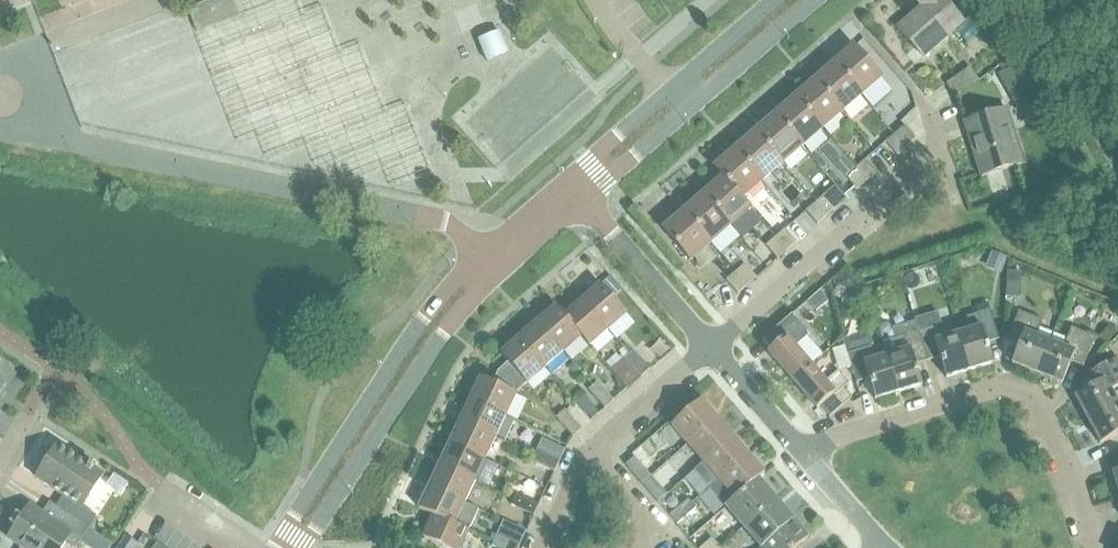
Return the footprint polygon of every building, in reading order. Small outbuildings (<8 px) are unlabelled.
[(321,0),(213,0),(191,9),(242,141),(259,134),(268,159),(311,143),(319,163),(337,156),(347,183),(385,168),(394,190),(455,167),(427,95),(407,103),(380,35),(360,42),(344,0),(337,0),(323,5),(321,0)] [(923,58),(964,22),(944,0),(916,0),(922,6),(897,28),(923,58)] [(482,35),(491,59),(511,51),(503,27),(482,35)] [(855,47),(834,64),(861,95),(882,77),(855,47)] [(834,64),(815,82),(841,112),(861,95),(834,64)] [(1011,66),(1004,70),(1021,100),(1029,96),(1011,66)] [(946,84),(955,96),(978,80),(970,68),(946,84)] [(815,82),(795,99),(822,130),(841,112),(815,82)] [(795,99),(775,116),(802,147),(822,130),(795,99)] [(964,122),(981,177),(1023,164),(1006,109),(964,122)] [(775,116),(755,133),(782,164),(802,147),(775,116)] [(904,126),(895,134),(906,147),(916,139),(904,126)] [(755,133),(735,151),(762,182),(782,164),(755,133)] [(906,147),(895,134),(886,143),(897,156),(906,147)] [(714,169),(723,179),(723,178),(742,199),(762,182),(735,151),(714,169)] [(865,161),(855,169),(866,182),(876,174),(865,161)] [(866,182),(855,169),(846,177),(857,190),(866,182)] [(723,179),(704,195),(730,226),(751,209),(742,199),(723,178),(723,179)] [(704,195),(684,213),(710,244),(730,226),(704,195)] [(825,195),(815,203),(827,217),(836,208),(825,195)] [(827,217),(815,203),(806,212),(817,225),(827,217)] [(710,244),(684,213),(663,230),(690,261),(710,244)] [(785,230),(775,238),(787,251),(796,243),(785,230)] [(787,251),(775,238),(766,246),(777,259),(787,251)] [(942,263),(922,264),(923,284),(943,283),(942,263)] [(745,264),(735,272),(747,286),(756,277),(745,264)] [(1011,268),(1010,296),(1024,297),(1025,268),(1011,268)] [(747,286),(735,272),(726,281),(737,294),(747,286)] [(601,285),(582,301),(608,331),(626,314),(601,285)] [(582,301),(565,316),(564,317),(581,336),(581,337),(589,347),(608,331),(582,301)] [(970,330),(958,334),(969,371),(993,364),(987,343),(999,339),(988,302),(976,306),(978,314),(966,317),(970,330)] [(556,306),(537,322),(563,352),(581,337),(581,336),(564,317),(565,316),(556,306)] [(1011,364),(1037,374),(1053,334),(1040,328),(1043,321),(1018,311),(1008,337),(1020,342),(1011,364)] [(792,314),(762,340),(771,350),(768,353),(792,381),(811,365),(794,346),(809,333),(792,314)] [(882,343),(886,356),(887,356),(898,393),(922,385),(916,365),(928,361),(919,332),(916,321),(892,329),(895,339),(882,343)] [(537,322),(519,338),(545,368),(563,352),(537,322)] [(942,325),(919,332),(928,361),(940,358),(946,378),(969,371),(958,334),(946,338),(942,325)] [(1053,334),(1037,374),(1062,384),(1071,362),(1083,367),(1095,337),(1071,328),(1066,339),(1053,334)] [(508,363),(498,371),(520,389),(521,389),(545,368),(519,338),(501,354),(508,363)] [(871,346),(847,354),(856,383),(869,379),(875,400),(898,393),(887,356),(886,356),(875,360),(871,346)] [(625,359),(633,368),(642,360),(634,351),(625,359)] [(641,378),(633,368),(625,359),(612,370),(628,389),(641,378)] [(642,360),(633,368),(641,378),(650,370),(642,360)] [(1088,420),(1117,404),(1111,392),(1117,388),(1117,369),(1113,361),(1089,374),(1096,385),(1075,396),(1088,420)] [(15,374),(0,364),(0,397),(15,374)] [(811,365),(792,381),(817,409),(820,406),(829,417),(852,398),(836,380),(829,386),(811,365)] [(481,378),(470,400),(506,416),(516,394),(520,389),(498,371),(492,383),(481,378)] [(588,390),(597,400),(606,392),(597,382),(588,390)] [(606,392),(597,400),(605,409),(614,401),(606,392)] [(522,393),(513,413),(522,417),(530,397),(522,393)] [(470,400),(460,422),(495,438),(506,416),(470,400)] [(671,426),(687,444),(717,419),(701,400),(671,426)] [(1088,420),(1101,444),(1117,435),(1117,405),(1117,404),(1088,420)] [(556,418),(564,428),(573,420),(565,410),(556,418)] [(687,444),(703,463),(733,437),(717,419),(687,444)] [(573,420),(564,428),(573,437),(582,429),(573,420)] [(460,422),(450,443),(485,460),(495,438),(460,422)] [(694,470),(710,488),(749,455),(733,437),(703,463),(694,470)] [(450,443),(439,465),(475,482),(485,460),(450,443)] [(56,507),(59,509),(89,528),(97,516),(82,507),(103,475),(58,445),(37,479),(63,496),(56,507)] [(531,462),(543,467),(548,456),(536,451),(531,462)] [(710,488),(726,507),(757,480),(765,474),(749,455),(710,488)] [(548,456),(543,467),(554,473),(559,462),(548,456)] [(626,466),(634,475),(643,467),(635,458),(626,466)] [(439,465),(429,487),(465,503),(475,482),(439,465)] [(659,502),(662,499),(666,494),(643,467),(634,475),(642,485),(643,484),(659,502)] [(726,507),(744,527),(775,500),(757,480),(726,507)] [(455,525),(469,531),(479,510),(465,503),(429,487),(419,509),(433,516),(433,515),(455,525)] [(666,494),(662,499),(666,504),(676,495),(671,490),(666,494)] [(511,505),(522,511),(527,500),(516,495),(511,505)] [(688,499),(679,508),(687,517),(696,508),(688,499)] [(527,500),(522,511),(534,516),(539,505),(527,500)] [(744,527),(761,547),(792,520),(775,500),(744,527)] [(59,509),(51,520),(29,506),(8,539),(23,547),(63,547),(66,543),(73,547),(76,547),(89,528),(59,509)] [(687,517),(679,508),(669,516),(677,525),(687,517)] [(433,516),(422,537),(445,547),(461,547),(469,531),(455,525),(433,515),(433,516)] [(761,547),(762,547),(795,547),(807,537),(792,520),(761,547)] [(505,547),(519,547),(526,532),(504,521),(497,536),(508,541),(505,547)] [(119,547),(135,547),(138,544),(127,536),(119,547)] [(495,547),(505,547),(508,541),(497,536),(492,546),(495,547)] [(720,547),(712,538),(701,547),(720,547)]
